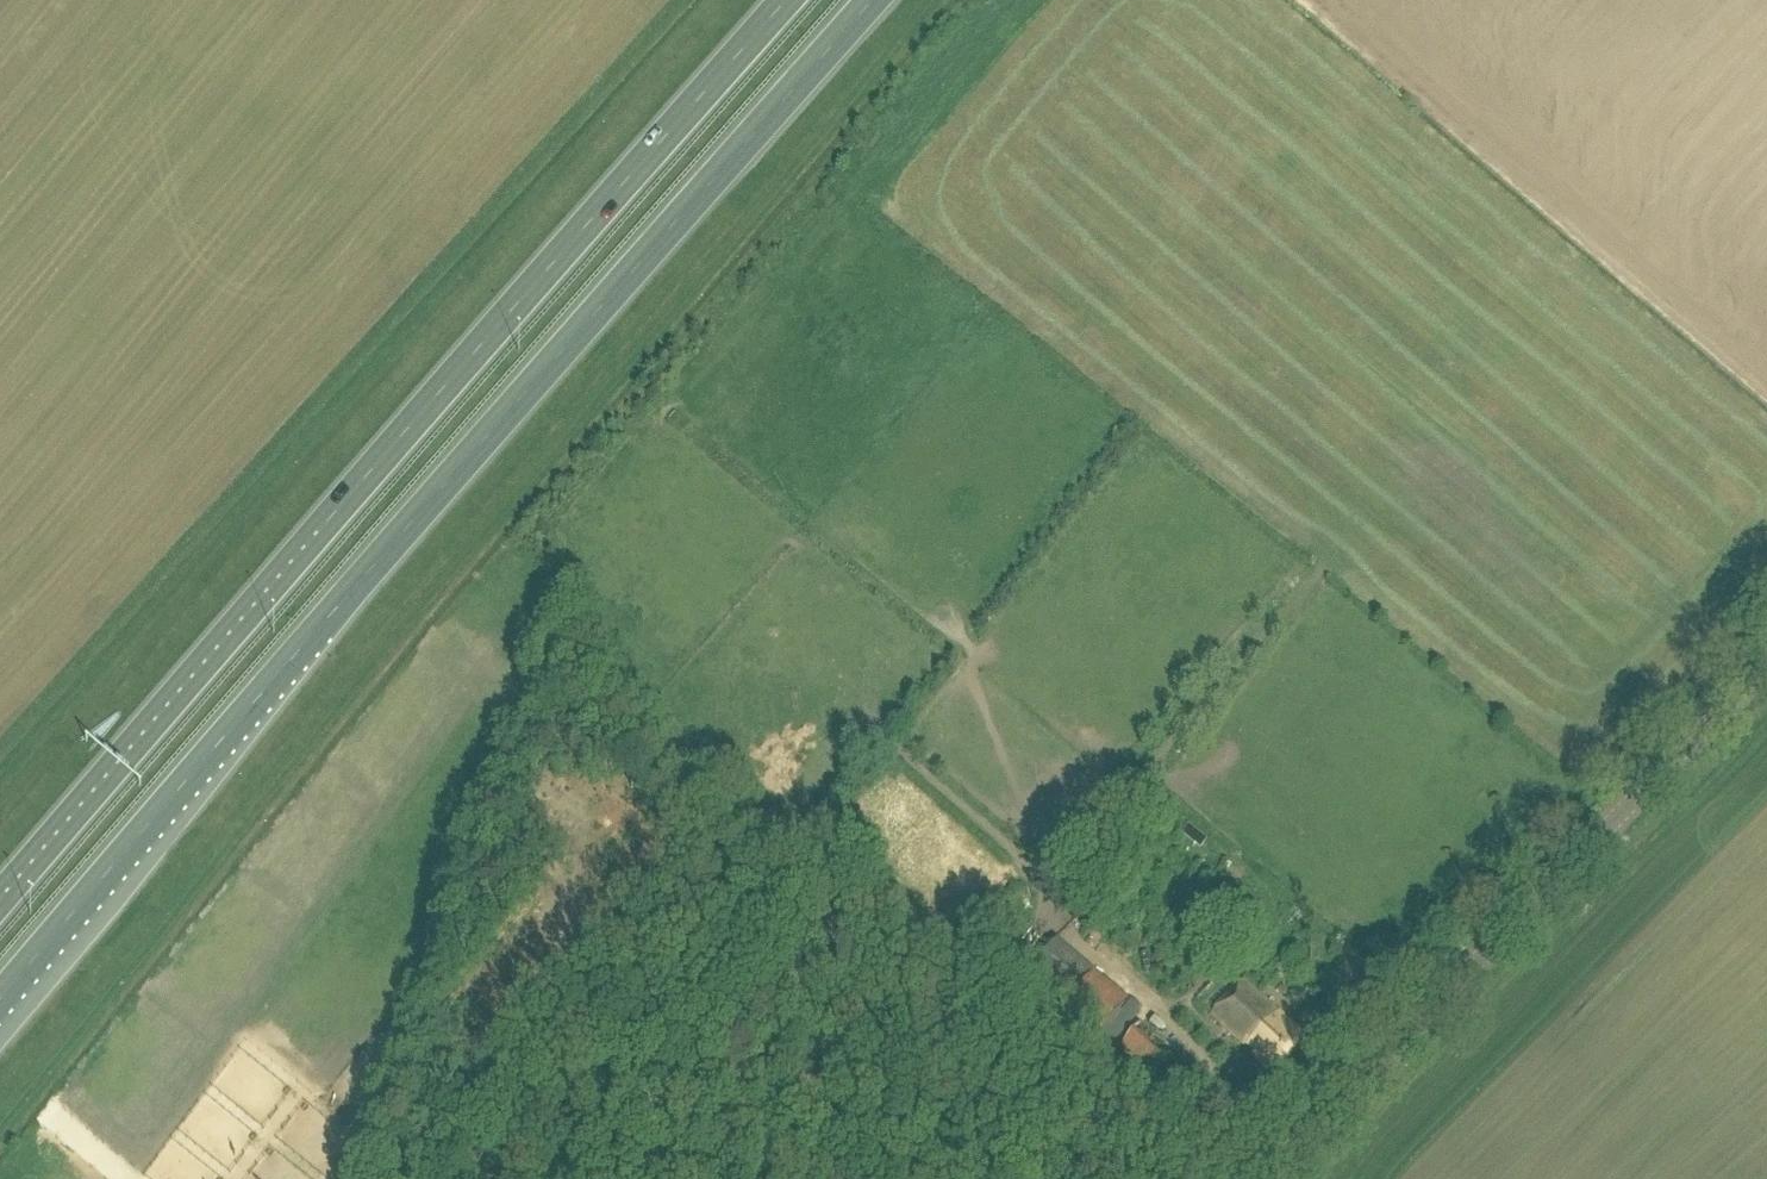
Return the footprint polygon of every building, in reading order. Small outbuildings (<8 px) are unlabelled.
[(1128,1004),(1057,943),(1025,980),(1096,1041),(1128,1004)] [(1282,1021),(1244,985),(1212,1019),(1247,1052),(1251,1047),(1259,1055),(1255,1059),(1276,1078),(1307,1044),(1287,1026),(1285,1028),(1280,1023),(1282,1021)] [(1186,1064),(1141,1025),(1119,1051),(1164,1090),(1186,1064)]
